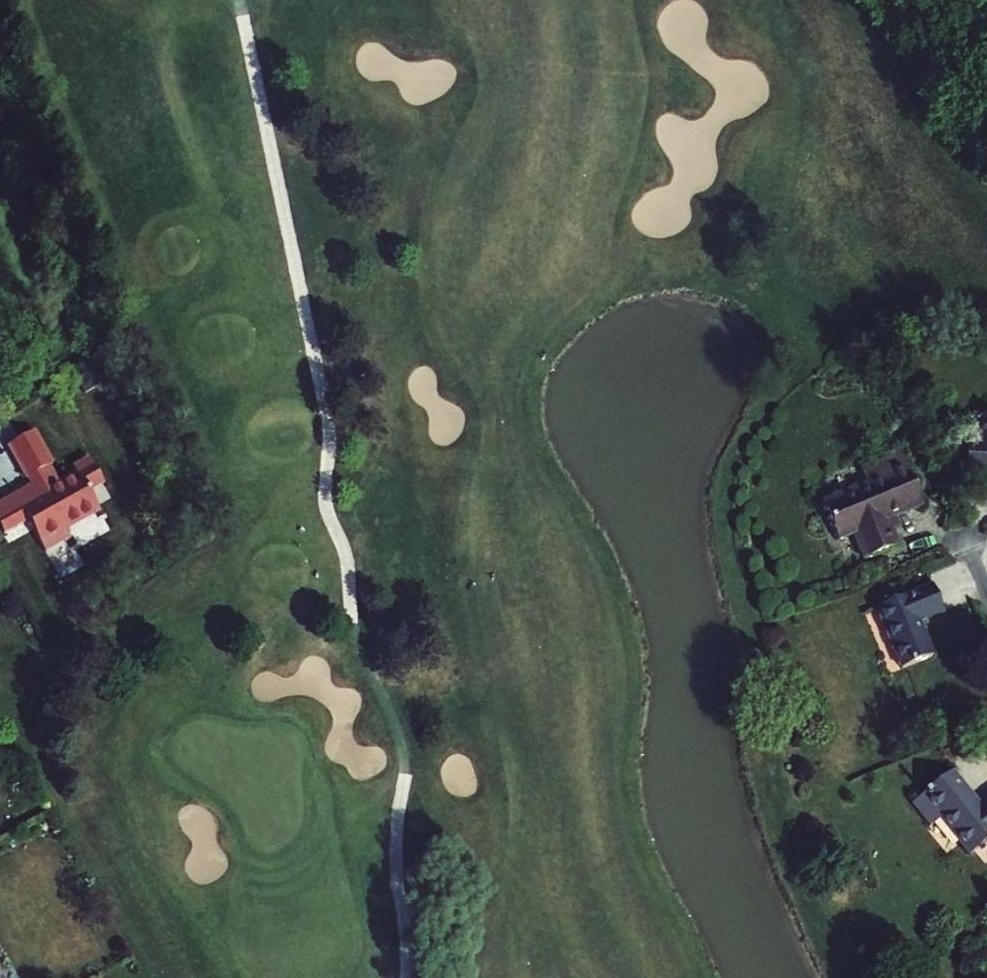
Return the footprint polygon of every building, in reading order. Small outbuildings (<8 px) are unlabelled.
[(977,417),(975,442),(965,441),(964,476),(986,478),(986,418),(977,417)] [(23,519),(35,541),(92,510),(78,484),(92,476),(79,451),(64,459),(44,470),(42,466),(48,463),(28,427),(4,440),(24,476),(30,473),(35,482),(10,495),(23,519)] [(880,461),(898,453),(897,448),(879,456),(880,461)] [(898,453),(880,461),(862,468),(868,483),(821,502),(837,540),(853,534),(864,559),(897,545),(890,530),(886,519),(894,516),(920,505),(898,453)] [(0,531),(23,519),(10,495),(0,501),(0,531)] [(886,519),(890,530),(899,526),(894,516),(886,519)] [(941,609),(931,586),(876,609),(901,668),(931,655),(916,620),(941,609)] [(953,771),(913,802),(930,824),(940,816),(970,853),(986,840),(986,798),(980,804),(953,771)]
